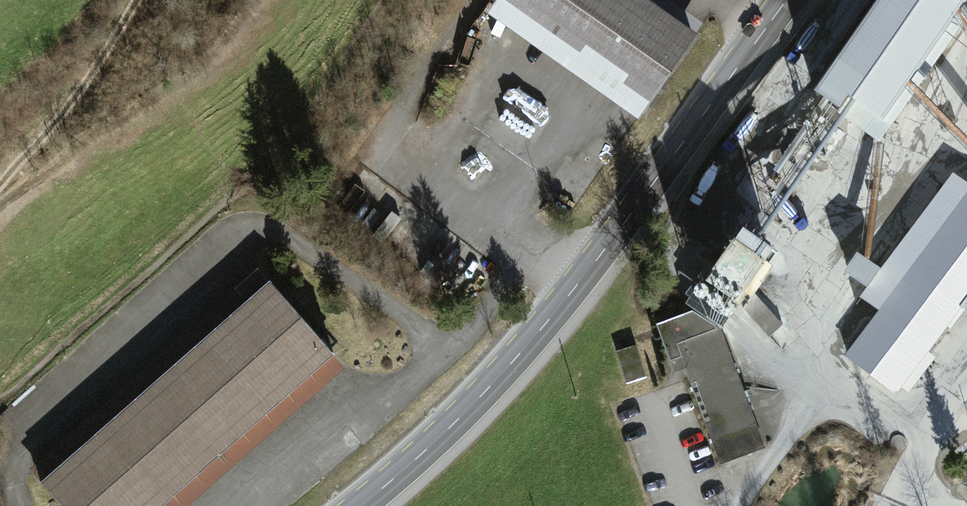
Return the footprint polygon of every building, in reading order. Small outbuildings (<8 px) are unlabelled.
[(509,24),(631,109),(686,31),(641,0),(526,0),(509,24)] [(815,74),(886,121),(966,1),(966,0),(865,0),(815,74)] [(841,361),(887,397),(966,296),(966,188),(952,176),(856,297),(877,314),(841,361)] [(723,297),(749,250),(735,241),(708,288),(723,297)] [(38,473),(66,505),(189,505),(350,369),(269,275),(38,473)] [(687,312),(653,325),(666,361),(678,357),(687,381),(718,466),(764,449),(720,330),(687,312)] [(627,386),(647,379),(635,345),(615,353),(627,386)]
